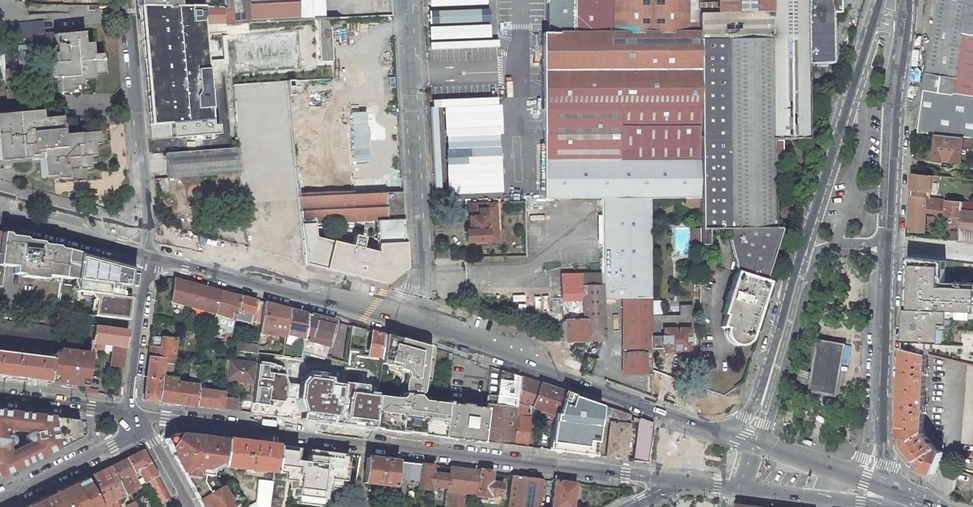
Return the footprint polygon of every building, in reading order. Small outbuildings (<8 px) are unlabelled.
[(225,7),(226,22),(226,24),(249,22),(248,0),(224,0),(225,7)] [(249,22),(311,19),(310,0),(248,0),(249,22)] [(543,161),(700,160),(698,13),(698,0),(547,0),(547,33),(541,33),(541,110),(543,110),(543,161)] [(698,13),(770,12),(770,0),(698,0),(698,13)] [(770,12),(770,37),(772,139),(781,139),(807,139),(806,63),(805,0),(770,0),(770,12)] [(806,63),(832,63),(832,13),(838,13),(838,0),(805,0),(806,63)] [(925,89),(972,96),(972,0),(939,0),(925,89)] [(226,22),(225,7),(201,6),(183,6),(139,6),(150,125),(211,120),(207,73),(205,52),(202,18),(205,17),(205,23),(226,22)] [(770,37),(770,12),(698,13),(700,160),(700,198),(700,206),(701,229),(709,229),(725,229),(774,228),(773,184),(773,162),(781,162),(781,139),(772,139),(770,37)] [(318,19),(320,62),(333,61),(331,18),(318,19)] [(44,33),(43,21),(30,22),(31,34),(44,33)] [(5,80),(5,79),(11,78),(20,78),(19,75),(35,73),(31,34),(30,22),(1,24),(0,25),(0,80),(5,80)] [(83,44),(82,32),(52,35),(53,45),(63,44),(63,52),(53,53),(54,71),(56,71),(58,93),(70,92),(69,87),(81,86),(81,81),(92,80),(92,76),(103,75),(102,54),(92,55),(91,43),(83,44)] [(207,73),(215,72),(213,52),(205,52),(207,73)] [(14,113),(11,78),(5,79),(5,80),(8,114),(14,113)] [(833,90),(833,91),(827,89),(823,103),(824,103),(822,109),(826,110),(824,115),(829,116),(837,91),(833,90)] [(925,89),(920,122),(919,132),(937,134),(972,138),(972,96),(925,89)] [(439,98),(444,195),(502,192),(497,96),(439,98)] [(86,180),(85,169),(90,168),(89,157),(94,156),(93,145),(99,144),(98,132),(62,135),(60,117),(41,119),(40,111),(35,111),(28,114),(28,112),(23,112),(16,115),(16,113),(14,113),(8,114),(0,114),(0,160),(4,161),(9,160),(8,158),(16,160),(20,159),(20,157),(28,159),(40,158),(40,163),(42,177),(53,176),(54,179),(65,178),(66,182),(86,180)] [(962,161),(972,162),(972,158),(972,138),(937,134),(934,158),(944,159),(944,158),(952,159),(952,160),(962,161)] [(241,172),(239,148),(165,153),(167,178),(241,172)] [(700,160),(543,161),(543,198),(602,198),(651,198),(682,198),(700,198),(700,160)] [(939,180),(939,176),(912,173),(911,196),(927,198),(927,191),(931,192),(933,180),(939,180)] [(351,194),(298,197),(305,264),(386,284),(405,268),(401,192),(351,194)] [(926,213),(946,215),(948,200),(927,198),(911,196),(910,231),(925,232),(926,213)] [(602,198),(604,298),(622,298),(622,349),(651,348),(651,315),(651,198),(602,198)] [(700,206),(700,198),(682,198),(683,207),(700,206)] [(964,202),(948,200),(946,215),(962,217),(964,202)] [(497,241),(495,202),(467,202),(469,231),(464,231),(465,243),(497,241)] [(964,202),(960,241),(972,242),(972,203),(964,202)] [(945,224),(961,225),(962,217),(946,215),(945,224)] [(764,282),(781,229),(780,228),(774,228),(725,229),(736,273),(764,282)] [(691,229),(691,238),(700,238),(700,229),(691,229)] [(8,237),(8,235),(0,234),(0,263),(14,265),(13,272),(21,273),(21,275),(36,276),(36,272),(62,276),(65,250),(48,247),(48,246),(31,243),(32,241),(25,239),(8,237)] [(448,249),(434,250),(435,259),(448,259),(448,249)] [(94,315),(128,320),(131,297),(119,296),(120,286),(133,287),(135,268),(65,250),(62,276),(61,277),(75,280),(74,291),(89,293),(96,300),(94,315)] [(906,341),(943,344),(944,327),(952,327),(952,320),(972,320),(972,285),(946,283),(947,261),(908,257),(906,341)] [(746,339),(764,282),(736,273),(735,273),(730,291),(728,291),(725,298),(727,299),(722,314),(725,315),(721,327),(730,329),(729,331),(729,335),(731,338),(733,340),(733,341),(739,343),(746,339)] [(171,302),(215,313),(217,304),(220,291),(207,288),(197,285),(174,279),(171,302)] [(234,320),(240,296),(220,291),(217,304),(215,313),(218,314),(214,326),(224,330),(223,333),(225,333),(230,334),(234,320)] [(240,296),(234,320),(247,324),(248,321),(249,322),(249,321),(256,301),(240,296)] [(256,301),(249,321),(261,325),(263,303),(256,301)] [(261,325),(260,334),(284,337),(285,333),(288,309),(263,303),(261,325)] [(288,309),(285,333),(303,337),(307,314),(288,309)] [(324,357),(334,322),(307,314),(303,337),(302,351),(324,357)] [(651,315),(651,348),(661,348),(661,352),(690,352),(690,328),(680,328),(680,323),(674,323),(674,318),(662,318),(662,315),(651,315)] [(54,341),(54,338),(55,327),(0,321),(0,334),(54,341)] [(127,330),(94,326),(92,340),(115,343),(115,350),(113,366),(122,367),(127,330)] [(359,351),(363,330),(351,326),(349,349),(359,351)] [(372,332),(369,356),(380,358),(384,335),(372,332)] [(389,430),(420,434),(421,432),(433,433),(433,436),(442,437),(446,404),(418,401),(418,394),(421,393),(422,392),(423,391),(422,389),(419,387),(420,380),(426,381),(430,351),(428,350),(427,348),(427,347),(384,335),(380,358),(380,364),(405,371),(404,378),(402,381),(401,385),(402,388),(403,391),(402,400),(375,396),(371,427),(380,429),(381,426),(386,426),(389,430)] [(163,340),(151,338),(150,348),(162,350),(163,340)] [(162,350),(150,348),(144,400),(158,402),(164,361),(173,362),(176,340),(163,339),(163,340),(162,350)] [(91,347),(115,350),(115,343),(92,340),(91,347)] [(845,345),(820,341),(812,390),(837,394),(845,345)] [(258,347),(246,345),(246,348),(245,352),(257,354),(257,353),(258,347)] [(283,349),(266,347),(266,354),(282,356),(283,349)] [(944,452),(937,449),(924,432),(928,353),(922,352),(904,348),(900,444),(918,467),(935,473),(944,452)] [(61,384),(68,383),(73,385),(85,387),(87,378),(87,376),(90,354),(58,350),(58,355),(51,354),(51,360),(48,382),(61,384)] [(0,353),(0,376),(48,382),(51,360),(0,353)] [(256,364),(226,360),(225,381),(253,385),(256,364)] [(164,361),(158,402),(195,406),(197,389),(198,385),(187,383),(177,382),(177,379),(171,378),(173,362),(164,361)] [(265,362),(260,361),(256,402),(252,402),(251,413),(298,417),(301,385),(290,384),(285,367),(275,363),(265,362)] [(969,364),(963,442),(972,443),(972,365),(969,364)] [(519,377),(499,370),(496,396),(517,399),(518,395),(517,395),(519,377)] [(814,374),(802,370),(798,380),(810,384),(814,374)] [(336,377),(311,374),(304,382),(303,399),(308,412),(307,419),(371,427),(375,396),(370,395),(371,386),(349,383),(349,387),(335,385),(336,377)] [(564,393),(519,377),(517,395),(518,395),(517,399),(516,409),(512,446),(525,447),(529,419),(525,418),(526,408),(527,405),(531,407),(553,415),(553,414),(556,415),(564,393)] [(224,392),(197,389),(195,406),(223,410),(223,409),(224,398),(224,392)] [(601,406),(564,393),(556,415),(553,414),(553,415),(553,420),(548,450),(594,456),(601,406)] [(512,446),(516,409),(517,399),(496,396),(487,395),(486,405),(485,409),(481,442),(512,446)] [(223,409),(236,410),(237,400),(224,398),(223,409)] [(449,402),(446,402),(446,404),(442,437),(481,442),(485,409),(448,404),(449,402)] [(629,416),(601,406),(594,456),(624,460),(629,416)] [(37,458),(41,457),(79,438),(77,422),(0,411),(0,477),(30,462),(32,461),(37,458)] [(649,446),(652,424),(640,420),(633,461),(646,462),(649,446)] [(202,506),(245,506),(233,480),(228,482),(218,488),(213,479),(214,476),(212,475),(212,472),(210,468),(214,466),(221,467),(222,461),(225,440),(175,434),(165,439),(173,455),(175,458),(180,460),(185,468),(182,470),(202,506)] [(255,471),(273,473),(277,446),(225,440),(222,461),(221,467),(230,468),(246,470),(245,473),(251,473),(251,471),(255,471)] [(296,449),(277,446),(273,473),(298,476),(295,501),(320,505),(323,480),(346,483),(349,456),(308,452),(306,460),(298,459),(298,455),(296,455),(296,449)] [(144,482),(156,475),(142,450),(126,458),(134,473),(138,471),(144,482)] [(386,486),(394,487),(395,481),(398,461),(366,457),(363,483),(375,484),(375,483),(386,484),(386,486)] [(110,502),(129,492),(133,490),(126,477),(130,474),(134,473),(126,458),(85,479),(100,506),(113,506),(110,502)] [(175,458),(182,470),(185,468),(180,460),(175,458)] [(398,461),(395,481),(394,487),(392,506),(402,506),(405,487),(406,482),(418,484),(421,464),(398,461)] [(432,473),(433,466),(421,464),(418,489),(429,490),(430,486),(447,488),(445,501),(445,506),(468,506),(470,496),(471,488),(473,471),(450,468),(449,475),(448,475),(432,473)] [(490,483),(491,473),(479,472),(473,471),(471,488),(470,496),(476,496),(488,498),(488,495),(500,496),(501,484),(490,483)] [(134,482),(130,474),(126,477),(133,490),(129,492),(130,494),(140,488),(136,481),(134,482)] [(541,479),(511,475),(507,506),(538,506),(541,479)] [(161,502),(169,498),(157,478),(150,482),(161,502)] [(85,479),(51,496),(28,506),(100,506),(85,479)] [(248,506),(269,506),(272,483),(258,481),(256,503),(248,506)] [(554,481),(551,506),(572,506),(575,483),(554,481)]
